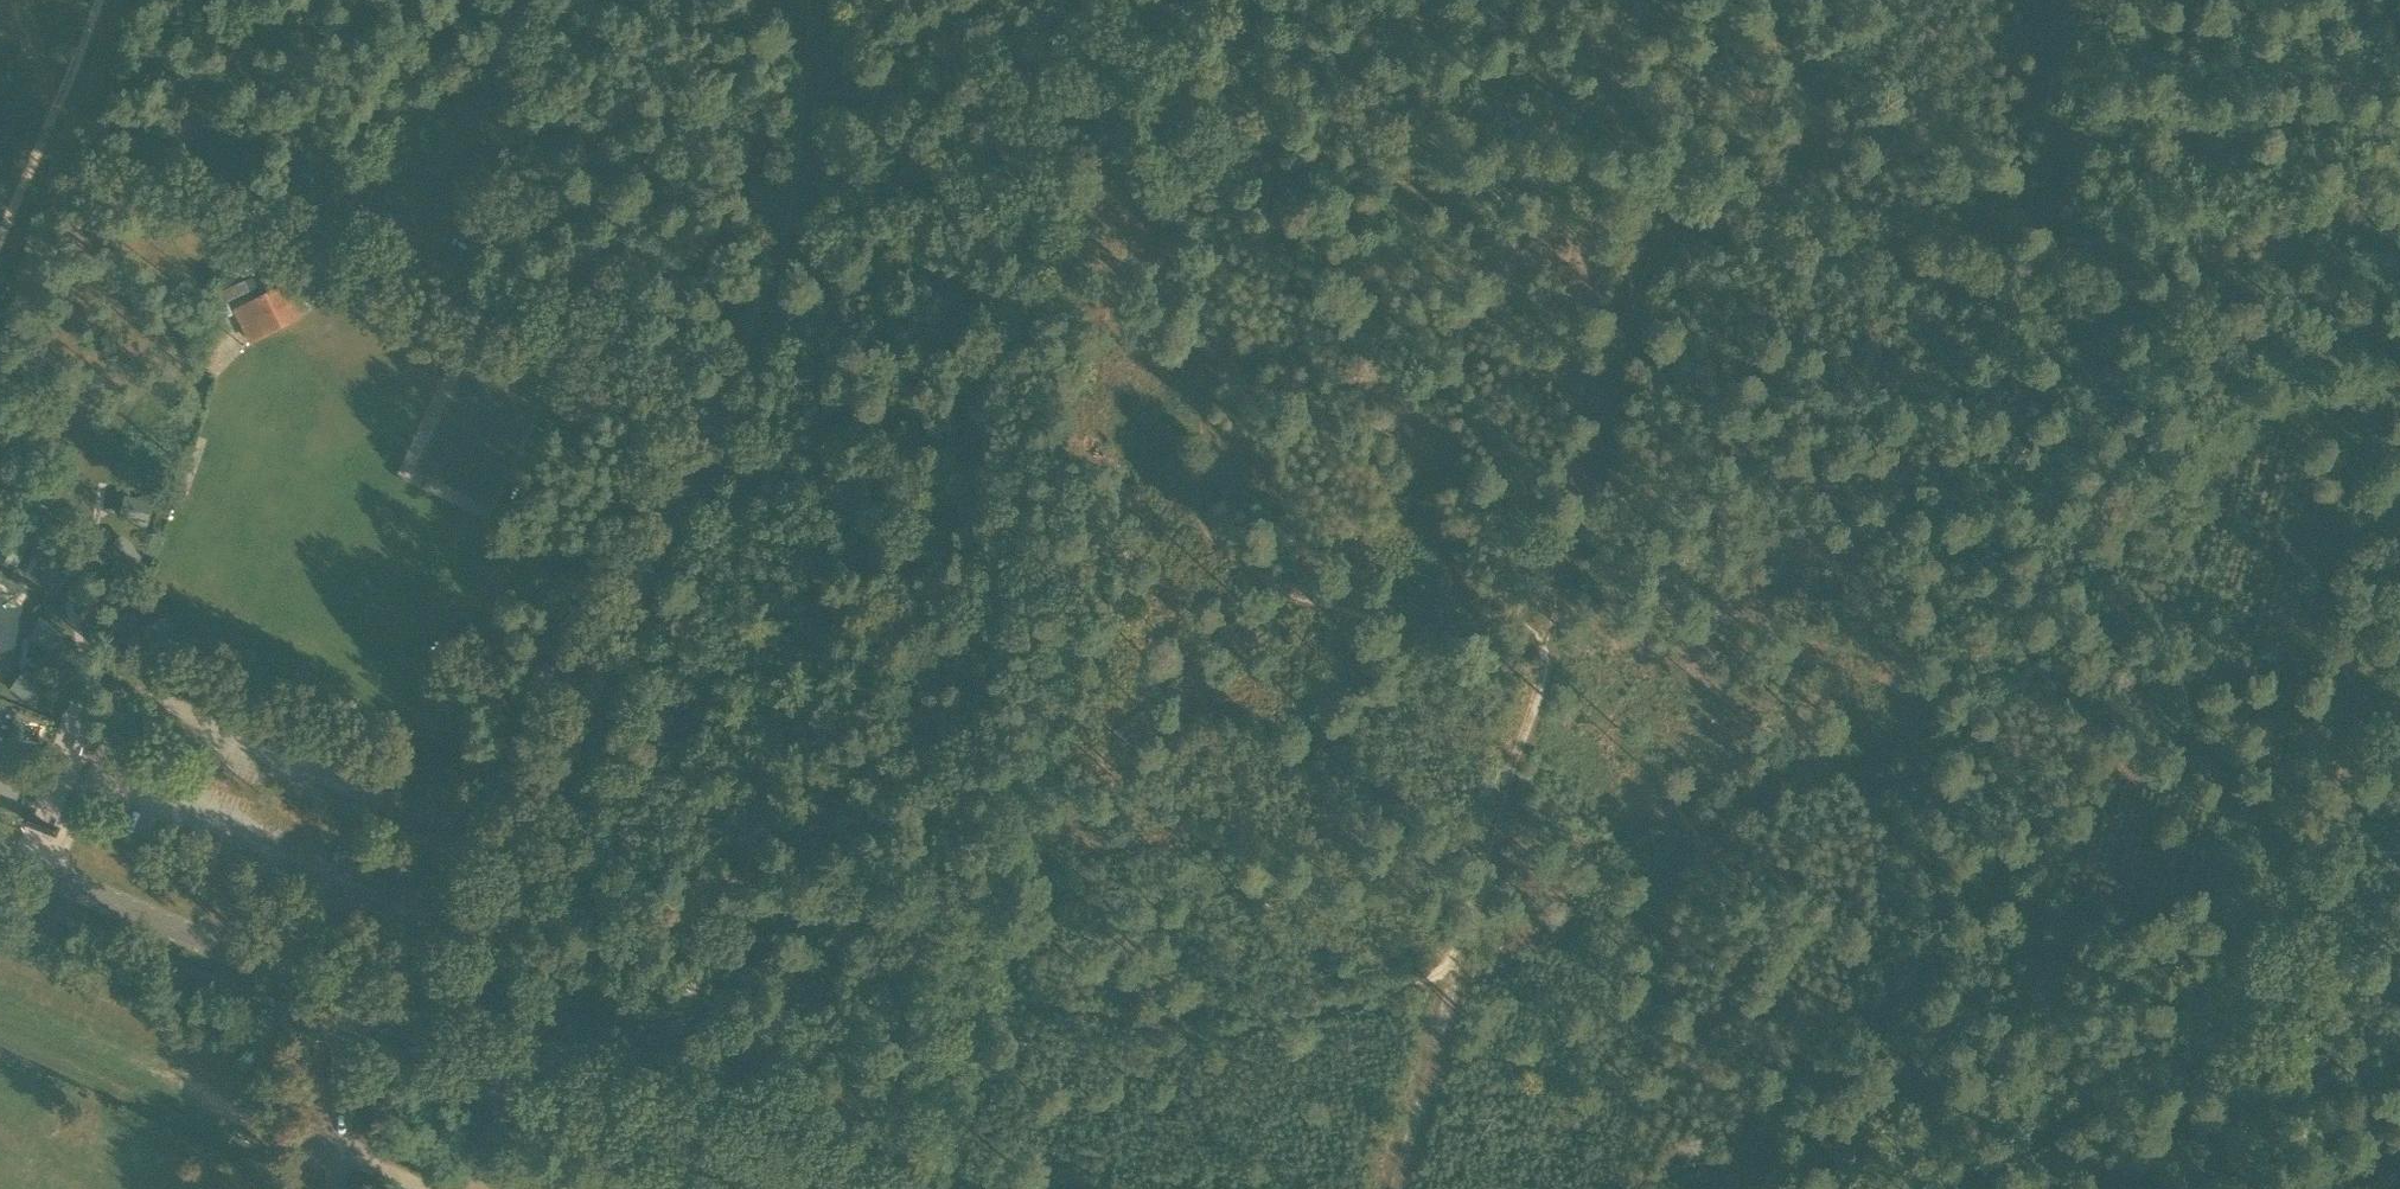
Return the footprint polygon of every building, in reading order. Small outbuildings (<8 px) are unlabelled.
[(282,288),(236,310),(252,341),(297,319),(282,288)] [(132,499),(127,518),(147,524),(152,504),(132,499)] [(0,551),(18,560),(28,541),(9,532),(0,551)] [(56,555),(45,574),(62,584),(73,565),(56,555)] [(45,622),(37,641),(56,649),(64,631),(45,622)] [(30,675),(18,691),(35,704),(47,688),(30,675)]
